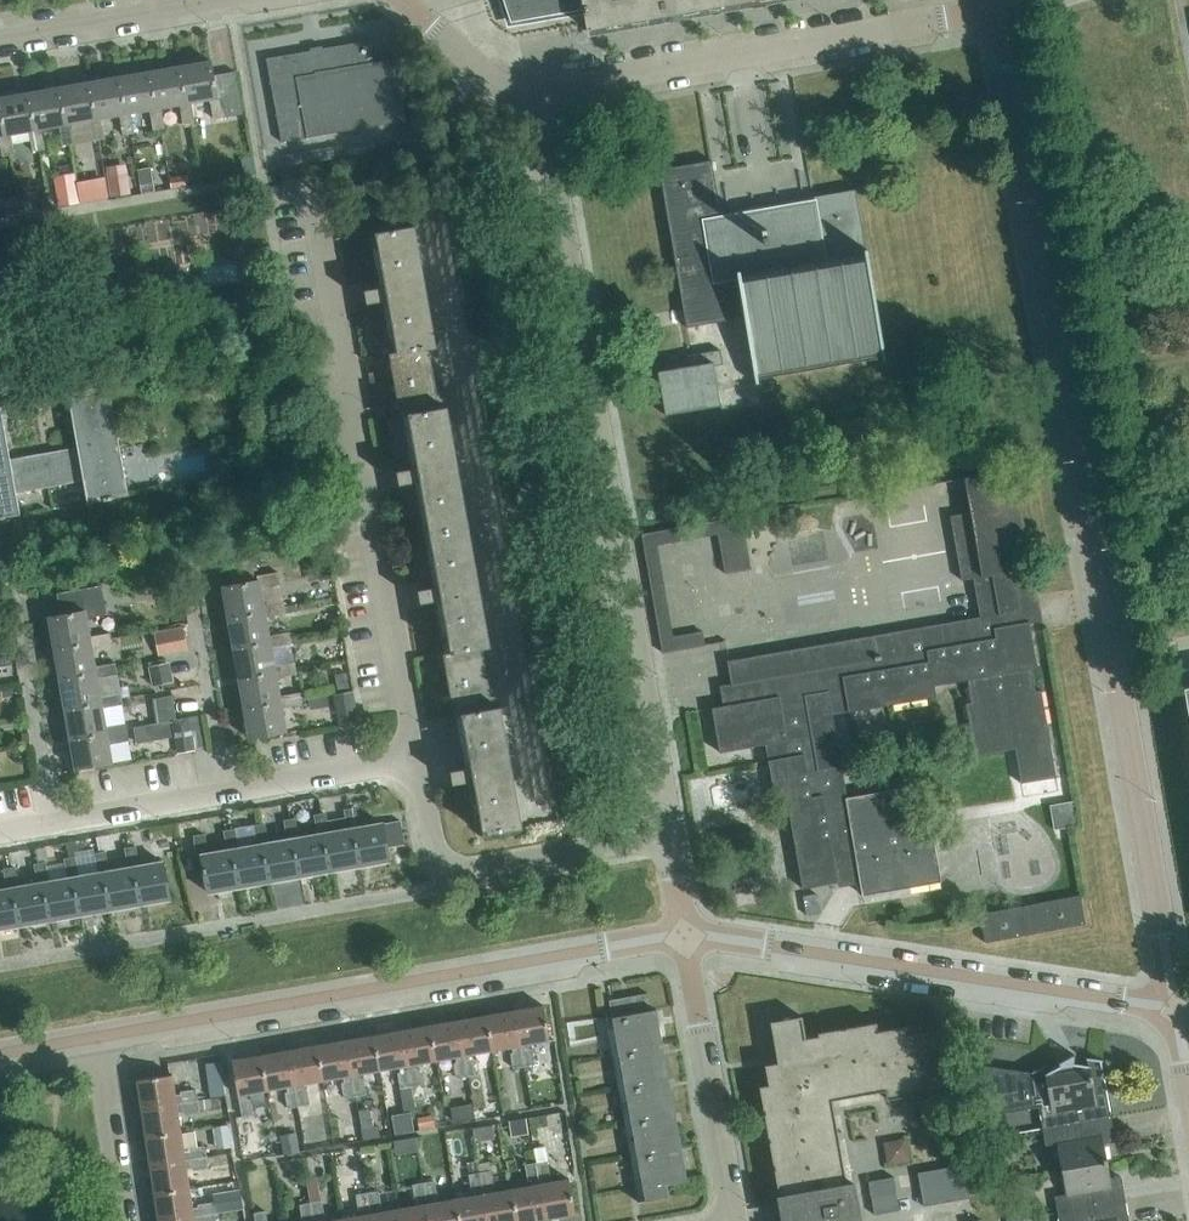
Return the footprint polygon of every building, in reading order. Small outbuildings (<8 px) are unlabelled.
[(510,21),(584,8),(582,0),(504,0),(510,21)] [(584,8),(587,28),(589,28),(589,32),(771,0),(582,0),(584,8)] [(373,39),(267,58),(278,123),(281,142),(406,121),(395,57),(393,57),(393,60),(374,63),(370,41),(373,41),(373,39)] [(214,74),(211,60),(180,65),(187,102),(191,102),(210,98),(214,118),(243,113),(235,71),(214,74)] [(187,102),(180,65),(150,71),(157,108),(161,107),(180,104),(184,123),(195,121),(191,102),(187,102)] [(157,108),(150,71),(120,76),(127,113),(131,113),(150,109),(153,129),(165,127),(161,107),(157,108)] [(127,113),(120,76),(90,82),(96,119),(101,118),(120,115),(123,134),(134,132),(131,113),(127,113)] [(96,119),(90,82),(59,87),(66,124),(71,124),(90,120),(93,140),(104,138),(101,118),(96,119)] [(66,124),(59,87),(29,92),(36,130),(41,129),(60,126),(63,145),(74,143),(71,124),(66,124)] [(706,93),(726,192),(771,183),(771,184),(812,175),(808,156),(739,170),(731,133),(720,136),(716,116),(736,112),(734,102),(739,101),(736,87),(706,93)] [(29,92),(0,97),(0,103),(6,135),(10,135),(29,131),(33,151),(44,149),(41,129),(36,130),(29,92)] [(0,103),(0,140),(3,156),(14,154),(10,135),(6,135),(0,103)] [(339,145),(321,148),(323,161),(341,158),(339,145)] [(242,175),(256,172),(252,155),(239,157),(242,175)] [(886,360),(866,247),(861,221),(856,188),(812,196),(813,201),(806,203),(805,201),(803,201),(804,203),(781,207),(780,205),(778,206),(779,207),(756,211),(756,210),(753,210),(754,212),(731,216),(731,214),(729,214),(729,216),(722,217),(712,159),(659,169),(683,305),(741,294),(745,316),(744,316),(756,383),(759,382),(756,368),(881,346),(883,360),(886,360)] [(151,164),(136,167),(140,184),(154,181),(151,164)] [(186,171),(171,173),(172,185),(187,183),(186,171)] [(75,173),(54,177),(59,208),(81,204),(75,173)] [(127,177),(109,181),(111,196),(130,192),(127,177)] [(34,195),(17,198),(20,215),(30,213),(37,212),(34,195)] [(0,199),(0,218),(20,215),(17,198),(17,196),(0,199)] [(436,346),(414,225),(375,231),(385,286),(364,289),(366,302),(387,298),(397,351),(397,352),(427,347),(428,347),(436,346)] [(745,316),(741,294),(683,305),(687,327),(744,316),(745,316)] [(438,407),(428,347),(427,347),(397,352),(397,351),(389,353),(400,414),(408,413),(438,407)] [(721,405),(715,365),(724,364),(722,349),(688,355),(690,366),(658,371),(666,415),(721,405)] [(128,494),(108,384),(68,392),(77,446),(10,458),(0,404),(0,519),(4,518),(4,516),(20,513),(16,492),(83,480),(87,501),(103,498),(104,500),(112,498),(112,497),(128,494)] [(447,406),(438,407),(408,413),(418,467),(396,470),(398,483),(420,480),(437,577),(439,585),(417,589),(419,602),(441,598),(451,651),(451,652),(481,646),(481,647),(490,645),(447,406)] [(1031,667),(1037,666),(1027,609),(1038,607),(1014,468),(964,477),(970,511),(950,515),(961,579),(973,577),(980,616),(727,660),(735,703),(712,707),(719,751),(765,743),(776,804),(787,802),(802,888),(838,881),(838,879),(859,875),(862,895),(941,881),(931,824),(920,826),(913,786),(847,797),(831,708),(847,705),(848,711),(936,696),(934,685),(967,679),(971,701),(965,702),(974,755),(1015,748),(1021,782),(1056,776),(1041,689),(1035,690),(1031,667)] [(724,572),(751,568),(741,515),(641,532),(662,651),(705,644),(703,629),(673,634),(657,544),(717,533),(724,572)] [(310,576),(325,573),(323,559),(309,562),(308,562),(310,576)] [(257,575),(258,579),(222,585),(228,616),(265,609),(264,605),(260,586),(280,582),(278,572),(257,575)] [(128,578),(117,580),(119,592),(130,590),(128,578)] [(105,602),(101,603),(98,585),(61,592),(65,613),(49,616),(54,647),(91,640),(90,636),(87,617),(107,613),(105,602)] [(284,601),(264,605),(265,609),(228,616),(233,646),(270,640),(269,635),(266,616),(286,612),(284,601)] [(187,650),(183,625),(154,630),(158,655),(187,650)] [(110,632),(90,636),(91,640),(54,647),(59,677),(96,670),(96,666),(92,647),(112,643),(110,632)] [(289,632),(269,635),(270,640),(233,646),(238,676),(275,670),(275,665),(271,646),(291,643),(289,632)] [(492,707),(481,647),(481,646),(451,652),(451,651),(443,653),(454,715),(462,713),(492,707)] [(10,654),(0,656),(3,672),(13,671),(10,654)] [(188,655),(173,657),(176,676),(191,674),(188,655)] [(151,685),(173,681),(169,661),(147,665),(151,685)] [(115,662),(96,666),(96,670),(59,677),(65,707),(102,701),(101,696),(97,677),(117,674),(115,662)] [(294,662),(275,665),(275,670),(238,676),(244,706),(281,700),(280,695),(277,676),(296,673),(294,662)] [(338,688),(349,686),(347,671),(335,673),(338,688)] [(196,685),(179,688),(182,705),(199,702),(196,685)] [(335,694),(341,722),(358,719),(352,690),(335,694)] [(282,706),(302,703),(300,692),(280,695),(281,700),(244,706),(249,737),(286,731),(282,706)] [(327,704),(325,692),(308,695),(311,707),(327,704)] [(121,693),(101,696),(102,701),(65,707),(70,737),(107,731),(106,726),(103,707),(122,704),(121,693)] [(500,705),(492,707),(462,713),(471,766),(450,770),(452,783),(473,779),(483,833),(522,826),(500,705)] [(195,749),(189,716),(172,719),(177,751),(195,749)] [(108,737),(128,734),(126,723),(106,726),(107,731),(70,737),(75,768),(112,761),(108,737)] [(152,740),(150,724),(135,726),(138,743),(152,740)] [(1074,800),(1049,804),(1054,829),(1078,825),(1074,800)] [(345,809),(348,829),(353,828),(359,865),(390,859),(383,822),(359,827),(356,807),(345,809)] [(353,828),(348,829),(329,832),(325,812),(314,814),(318,834),(322,833),(329,870),(359,865),(353,828)] [(322,833),(318,834),(299,837),(295,817),(284,819),(288,839),(292,838),(299,875),(329,870),(322,833)] [(292,838),(288,839),(269,842),(265,823),(254,825),(257,844),(262,843),(268,881),(299,875),(292,838)] [(262,843),(257,844),(238,848),(235,828),(224,830),(227,850),(231,849),(238,886),(268,881),(262,843)] [(231,849),(227,850),(208,853),(205,833),(194,835),(197,856),(201,855),(207,891),(238,886),(231,849)] [(125,847),(128,867),(133,866),(140,903),(170,898),(164,861),(139,865),(136,845),(125,847)] [(133,866),(128,867),(109,870),(106,850),(95,852),(98,872),(103,871),(110,908),(140,903),(133,866)] [(103,871),(98,872),(79,875),(76,856),(65,858),(68,877),(73,877),(79,914),(110,908),(103,871)] [(185,858),(187,869),(197,867),(196,856),(185,858)] [(73,877),(68,877),(49,881),(46,861),(35,863),(38,883),(42,882),(49,919),(79,914),(73,877)] [(42,882),(38,883),(19,886),(16,866),(4,868),(8,888),(12,887),(19,924),(49,919),(42,882)] [(8,888),(0,889),(0,927),(19,924),(12,887),(8,888)] [(803,895),(807,914),(820,912),(816,893),(803,895)] [(1084,925),(1079,896),(979,915),(984,944),(1084,925)] [(667,1184),(687,1180),(656,1008),(651,1009),(648,992),(609,999),(645,1200),(669,1196),(667,1184)] [(550,1039),(543,1004),(514,1009),(524,1065),(535,1063),(533,1048),(530,1049),(529,1043),(550,1039)] [(524,1065),(514,1009),(486,1014),(492,1050),(512,1046),(513,1052),(511,1052),(513,1067),(524,1065)] [(492,1050),(486,1014),(458,1019),(468,1075),(479,1073),(476,1058),(474,1059),(473,1053),(492,1050)] [(885,1089),(887,1097),(945,1087),(935,1029),(907,1034),(905,1025),(878,1030),(876,1022),(818,1032),(818,1035),(806,1037),(802,1015),(770,1021),(777,1062),(765,1064),(768,1084),(759,1086),(779,1200),(787,1198),(791,1220),(850,1220),(850,1218),(859,1216),(854,1184),(846,1185),(830,1098),(885,1089)] [(468,1075),(458,1019),(430,1024),(436,1059),(456,1056),(457,1062),(454,1062),(457,1077),(468,1075)] [(436,1059),(430,1024),(402,1029),(412,1085),(422,1083),(420,1068),(417,1069),(416,1063),(436,1059)] [(412,1085),(402,1029),(374,1034),(380,1069),(400,1066),(401,1072),(398,1072),(401,1087),(412,1085)] [(380,1069),(374,1034),(345,1039),(355,1095),(366,1093),(363,1078),(361,1079),(360,1073),(380,1069)] [(355,1095),(345,1039),(317,1044),(323,1079),(343,1076),(344,1082),(342,1082),(344,1097),(355,1095)] [(323,1079),(317,1044),(289,1049),(299,1105),(310,1103),(307,1088),(304,1089),(303,1083),(323,1079)] [(299,1105),(289,1049),(261,1054),(267,1089),(287,1086),(288,1092),(285,1092),(288,1107),(299,1105)] [(1111,1116),(1101,1060),(1102,1060),(1102,1059),(1086,1057),(1086,1058),(1087,1058),(1088,1064),(1073,1062),(1074,1053),(1058,1062),(1059,1065),(1045,1073),(1034,1079),(974,1071),(972,1062),(971,1062),(980,1117),(982,1117),(982,1116),(1039,1106),(1043,1128),(1111,1116)] [(267,1089),(261,1054),(232,1059),(238,1094),(239,1094),(242,1115),(253,1113),(251,1098),(248,1099),(247,1093),(267,1089)] [(137,1079),(141,1107),(197,1099),(196,1088),(181,1090),(181,1093),(176,1094),(172,1073),(137,1079)] [(412,1085),(401,1087),(405,1112),(408,1112),(410,1111),(416,1110),(412,1085)] [(211,1097),(197,1099),(199,1110),(212,1108),(211,1097)] [(199,1110),(197,1099),(141,1107),(146,1136),(181,1130),(178,1111),(184,1110),(184,1112),(199,1110)] [(470,1103),(452,1106),(455,1121),(472,1117),(470,1103)] [(414,1130),(410,1111),(408,1112),(405,1112),(391,1115),(395,1133),(414,1130)] [(431,1112),(417,1114),(419,1129),(434,1126),(431,1112)] [(1103,1142),(1115,1140),(1111,1116),(1043,1128),(1046,1145),(1057,1143),(1061,1168),(1106,1160),(1103,1142)] [(373,1120),(360,1122),(363,1139),(376,1137),(373,1120)] [(524,1120),(509,1123),(511,1135),(526,1132),(524,1120)] [(227,1124),(215,1126),(218,1148),(230,1146),(227,1124)] [(355,1124),(345,1126),(347,1142),(358,1140),(355,1124)] [(492,1124),(472,1127),(475,1140),(494,1137),(492,1124)] [(184,1151),(181,1130),(146,1136),(150,1164),(206,1156),(204,1145),(190,1147),(190,1150),(184,1151)] [(295,1132),(279,1135),(283,1154),(298,1152),(295,1132)] [(537,1162),(547,1160),(545,1146),(534,1148),(537,1162)] [(208,1167),(206,1156),(150,1164),(154,1193),(190,1187),(187,1167),(192,1166),(193,1169),(208,1167)] [(575,1213),(569,1178),(548,1181),(547,1175),(550,1175),(547,1160),(537,1162),(547,1218),(575,1213)] [(1110,1177),(1106,1160),(1061,1168),(1066,1193),(1054,1195),(1057,1211),(1125,1199),(1121,1175),(1110,1177)] [(537,1162),(525,1164),(528,1179),(531,1178),(532,1184),(512,1188),(518,1220),(529,1220),(547,1218),(537,1162)] [(977,1195),(971,1164),(918,1173),(923,1205),(977,1195)] [(512,1188),(492,1191),(491,1185),(493,1185),(491,1170),(480,1172),(489,1220),(518,1220),(512,1188)] [(480,1172),(477,1172),(469,1174),(468,1174),(470,1189),(473,1188),(474,1194),(455,1198),(460,1220),(489,1220),(480,1172)] [(899,1210),(894,1177),(869,1181),(874,1214),(899,1210)] [(455,1198),(434,1201),(433,1196),(435,1195),(433,1180),(423,1182),(430,1220),(460,1220),(455,1198)] [(423,1182),(413,1184),(415,1199),(418,1198),(419,1204),(399,1208),(401,1220),(430,1220),(423,1182)] [(319,1186),(308,1188),(310,1202),(321,1200),(319,1186)] [(190,1187),(154,1193),(159,1220),(160,1220),(215,1213),(213,1201),(198,1204),(199,1206),(193,1207),(190,1187)] [(399,1208),(379,1211),(378,1205),(381,1205),(378,1190),(367,1192),(372,1220),(401,1220),(399,1208)] [(367,1192),(356,1194),(359,1209),(361,1208),(362,1214),(342,1218),(343,1220),(372,1220),(367,1192)] [(1125,1199),(1057,1211),(1059,1220),(1129,1220),(1125,1199)] [(321,1215),(324,1215),(321,1200),(310,1202),(314,1220),(322,1220),(321,1215)] [(310,1202),(302,1203),(305,1218),(307,1218),(308,1220),(314,1220),(310,1202)] [(267,1209),(254,1212),(256,1220),(270,1220),(267,1209)] [(215,1213),(160,1220),(216,1220),(215,1213)]
